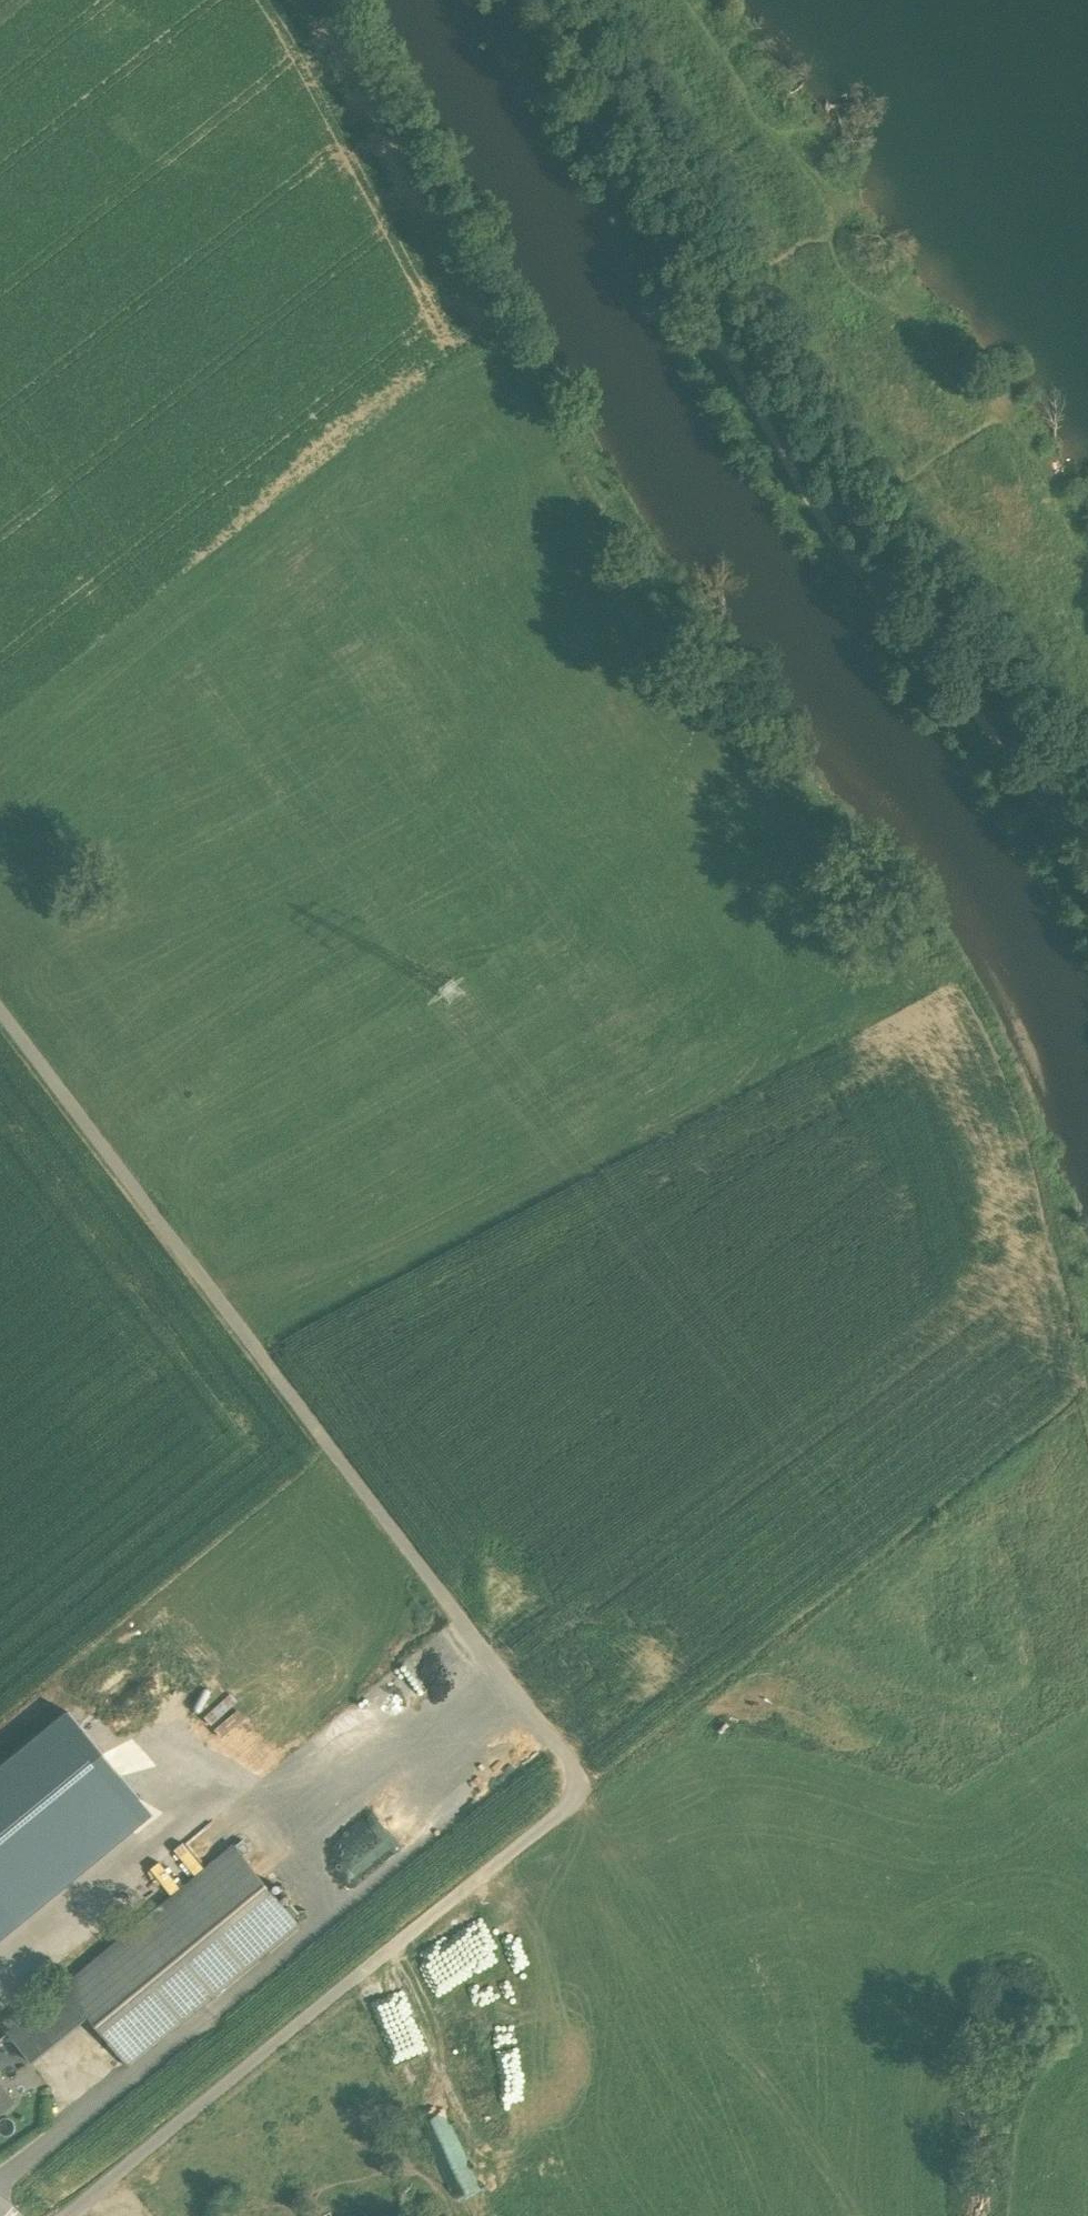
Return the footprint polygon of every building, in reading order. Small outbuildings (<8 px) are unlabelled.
[(0,1768),(0,1913),(139,1796),(66,1711),(0,1768)] [(235,1846),(65,1987),(88,2016),(128,2065),(299,1924),(293,1917),(299,1912),(292,1904),(286,1909),(235,1846)] [(65,1987),(8,2033),(33,2063),(88,2016),(65,1987)] [(446,2180),(470,2169),(434,2085),(409,2096),(446,2180)] [(0,2091),(0,2113),(11,2104),(0,2091)]
